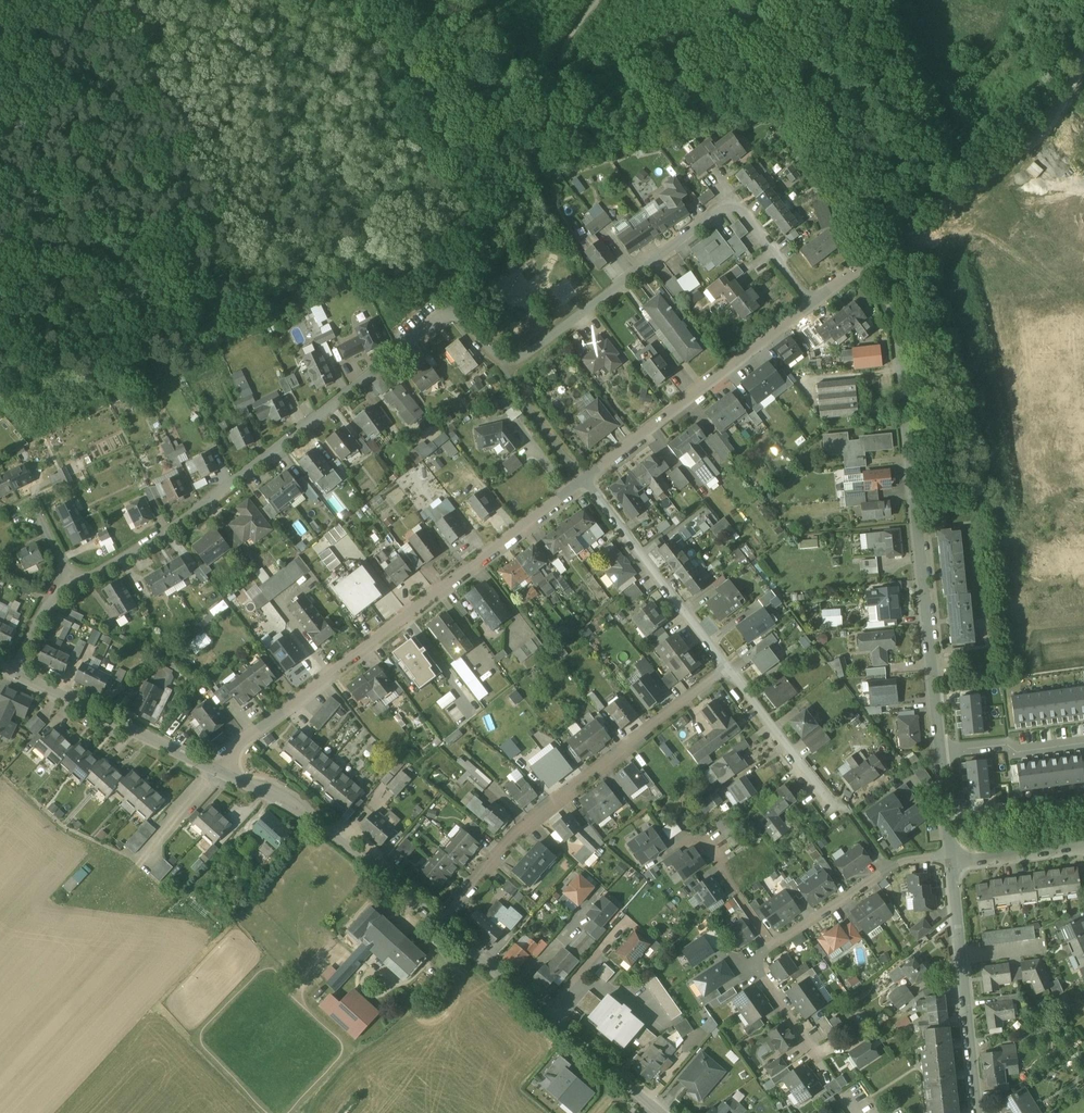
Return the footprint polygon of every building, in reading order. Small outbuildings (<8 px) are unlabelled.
[(788,125),(773,136),(777,141),(792,131),(788,125)] [(720,144),(730,158),(734,162),(745,154),(731,135),(720,144)] [(730,158),(720,144),(715,147),(710,140),(701,147),(714,164),(717,168),(730,158)] [(714,164),(701,147),(687,158),(700,175),(714,164)] [(749,166),(737,175),(746,188),(748,187),(748,186),(758,178),(752,170),(749,166)] [(795,172),(791,167),(784,172),(788,177),(795,172)] [(795,172),(788,177),(792,183),(799,177),(795,172)] [(758,178),(748,186),(748,187),(757,198),(770,189),(763,180),(760,177),(758,178)] [(685,195),(678,185),(671,189),(679,200),(679,199),(685,195)] [(673,203),(668,206),(650,219),(660,234),(661,234),(679,222),(678,222),(689,215),(679,200),(671,189),(667,192),(673,203)] [(770,189),(757,198),(766,211),(779,201),(772,193),(770,189)] [(710,190),(698,199),(703,206),(715,197),(710,190)] [(822,193),(811,197),(813,202),(824,198),(822,193)] [(813,202),(812,203),(814,208),(826,204),(824,198),(813,202)] [(779,201),(766,211),(776,223),(788,213),(782,205),(779,201)] [(826,204),(814,208),(816,213),(828,209),(826,204)] [(597,205),(588,211),(594,219),(603,212),(597,205)] [(828,209),(816,213),(818,219),(830,214),(828,209)] [(612,222),(604,212),(594,219),(594,220),(601,230),(612,222)] [(788,213),(776,223),(785,235),(798,225),(791,217),(788,213)] [(830,214),(818,219),(820,224),(832,219),(830,214)] [(633,230),(632,231),(642,246),(660,234),(650,219),(633,230)] [(832,219),(820,224),(822,229),(834,225),(832,219)] [(594,220),(584,227),(592,237),(601,230),(594,220)] [(630,226),(616,235),(630,255),(642,246),(632,231),(633,230),(630,226)] [(828,231),(800,252),(812,268),(840,246),(828,231)] [(733,254),(716,232),(692,251),(704,266),(712,260),(717,266),(733,254)] [(612,258),(599,241),(585,252),(598,269),(612,258)] [(738,266),(728,273),(734,281),(744,274),(738,266)] [(728,273),(710,287),(718,297),(723,293),(721,291),(734,281),(728,273)] [(674,276),(663,286),(675,301),(687,292),(674,276)] [(734,281),(721,291),(723,293),(732,305),(745,295),(734,281)] [(745,295),(732,305),(743,320),(743,319),(747,321),(751,317),(751,314),(759,307),(754,301),(757,299),(751,290),(745,295)] [(668,309),(658,296),(643,308),(651,319),(660,330),(664,335),(679,324),(669,311),(671,310),(670,308),(668,309)] [(328,300),(310,308),(317,322),(334,313),(328,300)] [(866,318),(854,303),(838,316),(849,330),(854,327),(864,339),(873,333),(863,320),(866,318)] [(838,316),(817,332),(825,342),(831,337),(835,341),(849,330),(838,316)] [(644,318),(633,326),(645,342),(656,334),(647,322),(644,318)] [(660,330),(651,319),(647,322),(656,334),(660,330)] [(317,322),(308,326),(314,339),(323,335),(320,329),(317,322)] [(679,324),(664,335),(668,340),(677,351),(686,363),(701,351),(693,342),(695,340),(694,339),(693,340),(679,324)] [(329,325),(320,329),(323,335),(332,331),(329,325)] [(332,331),(323,335),(326,342),(335,338),(332,331)] [(817,332),(803,342),(810,353),(825,342),(817,332)] [(323,335),(314,339),(317,346),(318,346),(326,342),(323,335)] [(360,337),(343,345),(349,356),(350,355),(353,363),(369,355),(360,337)] [(604,344),(598,337),(588,344),(594,351),(583,360),(593,373),(604,365),(610,372),(620,365),(614,357),(617,355),(607,342),(604,344)] [(789,338),(775,349),(787,365),(802,354),(789,338)] [(478,366),(458,340),(445,350),(465,376),(478,366)] [(677,351),(668,340),(663,343),(672,354),(677,351)] [(326,342),(318,346),(324,360),(333,356),(326,342)] [(304,347),(307,354),(317,349),(315,343),(304,347)] [(343,345),(337,348),(342,359),(349,356),(343,345)] [(651,346),(636,357),(643,367),(657,386),(673,374),(658,355),(651,346)] [(880,346),(853,349),(854,361),(855,370),(882,367),(880,346)] [(853,349),(844,350),(844,352),(843,352),(844,362),(854,361),(853,349)] [(319,352),(304,359),(309,371),(325,363),(319,352)] [(309,371),(314,382),(315,382),(318,390),(334,382),(325,363),(309,371)] [(427,363),(410,376),(422,391),(439,378),(427,363)] [(776,374),(768,363),(761,369),(756,374),(771,393),(782,384),(783,384),(776,375),(777,374),(776,374)] [(794,385),(782,369),(776,374),(777,374),(776,375),(783,384),(782,384),(787,390),(794,385)] [(294,374),(286,378),(293,393),(301,389),(294,374)] [(771,393),(756,374),(750,378),(742,383),(750,394),(751,394),(752,394),(758,402),(759,402),(771,393)] [(382,377),(374,382),(383,394),(391,389),(382,377)] [(286,380),(280,383),(286,396),(292,393),(286,380)] [(855,380),(818,384),(821,420),(858,415),(856,388),(855,380)] [(391,391),(392,391),(385,396),(392,404),(396,401),(403,410),(400,413),(410,425),(419,418),(416,414),(417,413),(415,411),(419,408),(400,384),(393,390),(393,389),(391,391)] [(374,386),(369,389),(373,396),(378,393),(374,386)] [(646,394),(647,388),(642,388),(641,400),(652,401),(652,395),(646,394)] [(592,418),(575,431),(589,448),(603,437),(599,433),(605,428),(607,430),(615,423),(598,401),(596,402),(589,393),(582,399),(589,407),(586,410),(592,418)] [(758,402),(752,394),(751,394),(750,394),(744,398),(754,411),(756,414),(763,408),(759,402),(758,402)] [(253,395),(243,400),(244,400),(247,406),(256,402),(253,395)] [(735,397),(721,407),(732,422),(733,423),(747,412),(735,397)] [(265,405),(256,410),(261,421),(271,417),(274,424),(290,417),(282,398),(265,406),(265,405)] [(243,400),(235,404),(238,411),(247,406),(244,400),(243,400)] [(247,406),(238,411),(242,420),(251,416),(247,406)] [(388,428),(373,406),(357,417),(367,430),(361,435),(368,444),(374,440),(370,436),(378,430),(381,433),(388,428)] [(721,407),(720,406),(707,416),(719,432),(732,422),(721,407)] [(756,414),(754,411),(748,416),(756,427),(762,422),(756,414)] [(505,423),(477,430),(482,448),(504,443),(508,448),(510,447),(514,452),(522,445),(505,423)] [(696,424),(682,435),(702,461),(708,456),(698,445),(707,438),(696,424)] [(254,444),(246,426),(229,434),(234,444),(235,444),(238,452),(254,444)] [(344,427),(327,441),(342,461),(359,448),(360,447),(356,442),(344,427)] [(450,437),(455,442),(459,437),(454,432),(450,437)] [(719,432),(713,436),(716,440),(722,435),(719,432)] [(861,441),(849,442),(848,433),(825,436),(827,454),(827,451),(834,450),(834,453),(848,451),(849,461),(864,459),(863,447),(868,447),(868,449),(892,446),(891,434),(861,437),(861,441)] [(682,435),(668,446),(679,460),(680,459),(685,465),(688,463),(706,485),(715,478),(702,461),(682,435)] [(726,440),(722,435),(716,440),(724,450),(730,446),(726,440)] [(169,437),(163,440),(165,444),(161,446),(165,454),(166,454),(175,449),(169,437)] [(371,451),(361,438),(356,442),(360,447),(359,448),(365,456),(371,451)] [(381,451),(374,440),(368,444),(367,445),(375,456),(381,451)] [(459,453),(450,440),(442,446),(452,459),(459,453)] [(724,450),(716,440),(711,444),(721,458),(721,459),(722,459),(724,462),(730,458),(724,450)] [(432,442),(427,446),(424,442),(415,449),(423,460),(438,448),(432,442)] [(183,445),(175,449),(178,456),(187,452),(183,445)] [(736,453),(730,446),(724,450),(730,458),(736,453)] [(175,449),(166,454),(169,461),(171,460),(178,456),(175,449)] [(327,464),(315,449),(307,456),(306,457),(300,462),(310,474),(311,473),(317,482),(316,482),(317,483),(332,471),(327,464)] [(659,452),(648,460),(647,461),(644,464),(656,480),(660,477),(671,468),(659,452)] [(210,453),(194,461),(199,472),(200,471),(204,479),(219,472),(210,453)] [(517,454),(505,464),(512,473),(524,463),(517,454)] [(178,456),(171,460),(176,470),(183,467),(178,456)] [(334,459),(327,464),(332,471),(334,469),(342,480),(343,482),(348,478),(334,459)] [(864,459),(849,461),(850,469),(860,468),(865,467),(864,459)] [(656,480),(644,464),(632,473),(644,489),(651,483),(656,480)] [(24,465),(7,474),(14,489),(21,486),(21,487),(32,481),(24,465)] [(70,477),(65,468),(59,471),(60,473),(63,480),(70,477)] [(850,469),(845,469),(844,469),(844,477),(847,476),(861,474),(860,468),(850,469)] [(334,469),(332,471),(317,483),(321,488),(328,483),(331,488),(342,480),(334,469)] [(689,484),(678,469),(668,476),(680,491),(689,484)] [(304,492),(288,471),(274,482),(290,502),(290,503),(304,492)] [(861,474),(847,476),(847,477),(848,477),(848,483),(865,482),(866,490),(878,489),(891,488),(891,486),(893,483),(890,480),(889,471),(861,474)] [(60,473),(50,478),(53,485),(63,480),(60,473)] [(632,473),(615,486),(613,492),(623,504),(636,494),(644,489),(632,473)] [(0,477),(0,498),(6,495),(6,494),(14,489),(7,474),(0,477)] [(70,477),(63,480),(66,486),(67,489),(74,485),(70,477)] [(178,477),(162,485),(168,496),(169,496),(172,503),(188,496),(178,477)] [(669,489),(660,477),(656,480),(665,492),(669,489)] [(305,478),(299,482),(307,492),(312,488),(305,478)] [(63,480),(53,485),(56,491),(66,486),(63,480)] [(665,492),(656,480),(651,483),(652,486),(659,496),(665,492)] [(274,482),(274,481),(260,491),(270,504),(276,512),(290,502),(274,482)] [(848,483),(843,484),(843,485),(844,485),(844,491),(845,499),(865,497),(864,491),(866,490),(865,482),(848,483)] [(150,487),(144,490),(150,502),(155,499),(150,487)] [(481,490),(467,502),(482,521),(496,510),(481,490)] [(636,494),(623,504),(634,518),(643,511),(645,509),(641,503),(637,499),(639,497),(636,494)] [(878,496),(865,497),(866,505),(879,503),(878,496)] [(879,503),(866,505),(865,497),(845,499),(846,508),(862,506),(863,511),(867,511),(868,519),(890,517),(889,502),(879,503)] [(648,498),(641,503),(645,509),(643,511),(645,514),(654,507),(655,506),(648,498)] [(455,509),(447,499),(442,502),(450,513),(455,509)] [(144,500),(128,508),(138,527),(154,520),(144,500)] [(271,530),(248,501),(238,509),(243,516),(231,525),(235,531),(243,542),(250,536),(255,542),(271,530)] [(82,520),(74,502),(57,510),(62,520),(63,519),(67,527),(82,520)] [(450,513),(442,502),(433,509),(436,512),(429,517),(435,525),(450,513)] [(705,502),(700,506),(704,511),(700,514),(710,527),(719,520),(705,502)] [(276,512),(270,504),(263,509),(271,519),(278,514),(276,512)] [(430,506),(420,513),(425,520),(429,517),(436,512),(433,509),(430,506)] [(654,507),(645,514),(652,523),(661,517),(654,507)] [(604,533),(585,508),(583,510),(581,510),(574,515),(574,517),(570,520),(582,535),(590,528),(598,538),(604,533)] [(466,533),(450,513),(435,525),(451,545),(466,533)] [(737,533),(725,518),(719,522),(720,522),(728,533),(731,537),(737,533)] [(82,520),(67,527),(71,536),(70,536),(75,547),(92,539),(82,520)] [(570,520),(558,530),(577,554),(583,550),(578,543),(574,541),(582,535),(570,520)] [(667,520),(657,526),(660,532),(670,525),(667,520)] [(720,522),(711,529),(719,540),(728,533),(720,522)] [(318,554),(347,532),(339,523),(311,544),(318,554)] [(215,528),(202,538),(203,539),(192,548),(205,564),(208,568),(209,567),(230,550),(231,549),(223,540),(215,528)] [(424,529),(410,540),(417,549),(431,538),(424,529)] [(577,554),(558,530),(544,540),(548,546),(547,546),(551,550),(555,555),(563,550),(571,561),(578,556),(577,554)] [(899,530),(870,533),(871,544),(876,544),(877,556),(902,553),(899,530)] [(941,565),(963,563),(960,532),(951,532),(950,530),(938,531),(941,565)] [(243,542),(235,531),(230,534),(239,546),(244,543),(243,542)] [(108,532),(99,536),(102,542),(111,538),(108,532)] [(230,534),(223,540),(231,549),(230,550),(232,552),(239,546),(230,534)] [(674,539),(672,540),(661,548),(659,546),(651,552),(656,559),(661,555),(667,562),(681,551),(685,548),(687,547),(682,540),(683,539),(679,534),(673,538),(674,539)] [(431,538),(417,549),(427,562),(441,552),(431,538)] [(817,539),(800,541),(800,549),(818,548),(817,539)] [(37,545),(18,554),(26,570),(36,565),(36,564),(45,560),(37,545)] [(753,555),(746,545),(741,549),(749,559),(753,555)] [(546,563),(533,546),(526,552),(539,569),(546,563)] [(330,547),(319,555),(331,570),(342,562),(330,547)] [(636,573),(616,547),(605,555),(614,566),(607,572),(613,580),(618,586),(636,573)] [(681,551),(667,562),(675,573),(690,562),(683,554),(688,551),(685,548),(681,551)] [(390,560),(382,549),(374,556),(384,569),(393,563),(390,560)] [(407,554),(403,550),(399,554),(413,572),(418,569),(407,554)] [(424,564),(413,550),(407,554),(418,569),(424,564)] [(539,569),(526,552),(517,559),(529,576),(539,569)] [(728,552),(716,560),(721,566),(728,561),(728,562),(729,561),(727,559),(731,556),(728,552)] [(399,554),(390,560),(393,563),(384,569),(397,586),(413,573),(413,572),(399,554)] [(181,557),(163,568),(174,585),(192,574),(181,557)] [(310,571),(299,557),(295,560),(305,573),(306,574),(310,571)] [(567,569),(559,558),(553,562),(562,573),(567,569)] [(529,576),(517,559),(507,566),(520,583),(529,576)] [(876,559),(862,561),(863,568),(877,567),(876,559)] [(305,573),(295,560),(284,568),(294,581),(305,573)] [(690,562),(675,573),(684,585),(698,574),(699,574),(707,568),(707,567),(705,568),(702,564),(695,569),(690,562)] [(963,563),(941,565),(945,597),(947,596),(966,594),(963,563)] [(215,575),(209,567),(208,568),(205,564),(200,568),(209,579),(215,575)] [(512,589),(520,583),(507,566),(499,572),(512,589)] [(362,567),(333,590),(356,618),(383,597),(374,586),(377,584),(362,567)] [(878,575),(877,567),(863,568),(863,576),(878,575)] [(163,568),(145,579),(156,596),(174,585),(163,568)] [(209,579),(200,568),(194,573),(203,584),(209,579)] [(270,579),(262,568),(255,573),(263,584),(270,579)] [(263,584),(259,587),(269,600),(294,581),(284,568),(270,579),(263,584)] [(553,572),(546,578),(550,584),(557,579),(557,578),(553,572)] [(562,574),(557,578),(557,579),(565,589),(571,585),(562,574)] [(699,574),(698,574),(684,585),(693,596),(707,585),(699,574)] [(723,576),(712,584),(716,589),(726,581),(723,576)] [(550,584),(546,578),(540,582),(544,589),(550,584)] [(120,580),(103,590),(114,608),(131,598),(120,580)] [(728,580),(716,589),(720,593),(731,585),(728,580)] [(485,583),(467,597),(475,608),(493,594),(485,583)] [(635,585),(623,594),(631,604),(642,595),(635,585)] [(720,593),(707,603),(720,620),(741,604),(736,598),(740,596),(731,585),(720,593)] [(269,600),(259,587),(251,594),(261,607),(269,600)] [(886,588),(879,589),(879,591),(868,592),(869,606),(880,605),(882,620),(884,620),(897,618),(901,618),(898,587),(886,588)] [(537,595),(531,588),(527,591),(532,598),(537,595)] [(772,601),(777,607),(783,602),(772,588),(758,599),(764,607),(772,601)] [(527,602),(532,598),(527,591),(522,595),(527,602)] [(493,594),(475,608),(484,619),(502,605),(493,594)] [(966,594),(947,596),(952,645),(975,643),(970,594),(966,594)] [(304,627),(321,614),(306,595),(289,607),(304,627)] [(158,607),(152,597),(147,600),(153,610),(158,607)] [(131,598),(114,608),(120,618),(137,607),(131,598)] [(215,616),(229,606),(224,599),(210,609),(215,616)] [(461,603),(455,607),(463,617),(468,613),(461,603)] [(654,603),(634,618),(648,637),(652,634),(662,626),(668,622),(654,603)] [(502,605),(484,619),(492,630),(510,616),(502,605)] [(822,608),(823,625),(842,625),(842,608),(822,608)] [(756,615),(747,621),(747,620),(739,625),(749,640),(771,626),(766,620),(769,618),(764,609),(755,615),(756,615)] [(21,615),(11,610),(8,616),(18,621),(21,615)] [(84,616),(72,610),(70,616),(81,622),(84,616)] [(75,619),(60,611),(55,622),(65,627),(70,629),(75,619)] [(473,647),(447,612),(439,618),(429,626),(455,661),(461,657),(465,653),(466,654),(474,648),(474,647),(473,647)] [(320,646),(336,634),(321,614),(304,627),(320,646)] [(8,616),(7,616),(4,623),(17,630),(20,622),(18,621),(8,616)] [(897,618),(884,620),(885,626),(897,625),(897,618)] [(4,623),(0,630),(0,642),(10,647),(18,630),(17,630),(4,623)] [(662,626),(652,634),(656,641),(667,633),(662,626)] [(70,629),(65,627),(59,640),(64,642),(70,629)] [(103,633),(96,629),(89,644),(96,648),(103,633)] [(204,631),(188,644),(197,655),(213,643),(204,631)] [(893,632),(859,636),(860,646),(872,644),(874,665),(887,664),(885,644),(894,643),(893,632)] [(268,634),(260,640),(268,651),(270,650),(269,648),(283,637),(280,633),(271,639),(268,634)] [(667,633),(656,641),(661,647),(671,639),(667,633)] [(701,666),(677,634),(671,639),(661,647),(658,648),(681,680),(701,666)] [(778,642),(772,634),(756,646),(761,653),(768,647),(769,648),(778,642)] [(304,657),(287,635),(283,637),(269,648),(270,650),(286,671),(304,657)] [(544,645),(536,635),(531,639),(539,650),(544,645)] [(414,637),(392,655),(399,664),(397,666),(411,683),(413,682),(420,690),(442,673),(414,637)] [(59,640),(58,639),(54,649),(59,651),(64,642),(59,640)] [(72,657),(71,659),(77,662),(86,643),(83,642),(79,640),(72,657)] [(534,654),(526,643),(521,647),(529,658),(534,654)] [(54,649),(45,645),(37,661),(51,667),(59,651),(54,649)] [(769,648),(768,647),(761,653),(751,661),(762,675),(780,662),(769,648)] [(504,650),(494,657),(498,663),(508,655),(504,650)] [(72,657),(59,651),(51,667),(64,674),(71,659),(72,657)] [(275,664),(266,653),(261,657),(263,659),(270,668),(275,664)] [(455,661),(451,664),(472,692),(482,685),(461,657),(455,661)] [(191,666),(176,658),(171,667),(186,674),(191,666)] [(845,658),(836,660),(840,678),(849,676),(845,658)] [(263,659),(251,668),(265,687),(277,678),(270,668),(263,659)] [(655,670),(645,659),(635,666),(644,678),(648,675),(655,670)] [(98,670),(84,663),(76,680),(90,686),(98,670)] [(392,685),(378,667),(364,677),(373,689),(380,698),(381,699),(394,689),(395,689),(392,685)] [(885,667),(872,669),(873,676),(886,674),(885,667)] [(120,668),(114,679),(122,682),(127,672),(120,668)] [(265,687),(251,668),(239,678),(253,696),(265,687)] [(110,676),(98,670),(90,686),(103,693),(110,676)] [(159,672),(149,679),(148,682),(158,687),(164,674),(159,672)] [(678,683),(670,672),(661,679),(669,689),(678,683)] [(148,682),(146,681),(133,707),(152,716),(162,695),(171,678),(164,674),(158,687),(148,682)] [(644,678),(632,687),(649,709),(652,706),(655,706),(658,704),(658,701),(664,697),(648,675),(644,678)] [(363,676),(348,687),(358,701),(367,694),(373,689),(364,677),(363,676)] [(797,694),(783,676),(763,692),(777,710),(797,694)] [(177,681),(171,678),(162,695),(168,698),(177,681)] [(253,696),(239,678),(227,687),(234,695),(241,705),(253,696)] [(895,680),(863,683),(863,692),(864,692),(864,695),(870,694),(870,698),(871,707),(871,708),(881,707),(889,706),(888,700),(897,699),(895,680)] [(404,692),(397,681),(392,685),(395,689),(394,689),(399,696),(404,692)] [(227,687),(225,684),(220,688),(228,699),(234,695),(227,687)] [(482,685),(472,692),(479,700),(488,693),(482,685)] [(21,694),(7,687),(0,702),(0,706),(12,712),(21,694)] [(220,688),(214,693),(223,703),(228,699),(220,688)] [(1078,715),(1083,715),(1083,714),(1083,688),(1075,689),(1078,715)] [(373,689),(367,694),(373,703),(380,698),(373,689)] [(510,695),(517,703),(523,697),(516,689),(510,695)] [(1073,716),(1078,715),(1075,689),(1064,691),(1068,717),(1073,716)] [(595,691),(587,697),(597,710),(605,704),(595,691)] [(859,695),(858,691),(853,692),(854,696),(860,704),(865,701),(860,694),(859,695)] [(1054,692),(1057,718),(1062,717),(1068,717),(1064,691),(1054,692)] [(450,692),(437,703),(442,710),(456,700),(450,692)] [(1054,692),(1043,693),(1047,719),(1051,719),(1057,718),(1054,692)] [(1033,695),(1036,721),(1040,720),(1047,719),(1043,693),(1033,695)] [(21,694),(12,712),(24,718),(33,700),(21,694)] [(1033,695),(1022,696),(1026,722),(1030,721),(1036,721),(1033,695)] [(341,705),(331,696),(327,701),(337,710),(341,705)] [(638,716),(622,696),(607,708),(622,728),(638,716)] [(961,711),(981,709),(980,696),(973,696),(961,698),(959,698),(960,703),(961,711)] [(1026,722),(1022,696),(1011,698),(1015,724),(1020,723),(1026,722)] [(211,699),(193,713),(201,724),(219,710),(211,699)] [(714,730),(729,718),(715,700),(700,712),(714,730)] [(337,710),(327,701),(322,706),(332,715),(337,710)] [(381,702),(372,710),(379,718),(388,710),(381,702)] [(0,731),(0,734),(9,739),(16,725),(8,721),(12,712),(0,706),(0,730),(0,731)] [(332,715),(322,706),(318,711),(328,720),(332,715)] [(871,708),(871,707),(862,708),(868,715),(882,714),(881,707),(871,708)] [(961,715),(962,723),(982,721),(981,709),(961,711),(961,715)] [(219,710),(201,724),(210,735),(220,727),(228,721),(219,710)] [(328,720),(318,711),(314,716),(324,725),(328,720)] [(817,726),(805,711),(791,722),(792,724),(791,725),(795,730),(796,729),(802,738),(817,726)] [(914,711),(898,713),(898,719),(901,719),(915,718),(914,711)] [(178,716),(169,728),(174,732),(184,720),(178,716)] [(324,725),(314,716),(309,721),(319,730),(324,725)] [(729,718),(714,730),(687,750),(701,767),(711,759),(709,756),(741,730),(731,717),(729,718)] [(915,718),(901,719),(902,739),(906,739),(906,747),(921,746),(919,718),(915,718)] [(40,719),(30,731),(36,736),(38,734),(38,733),(46,725),(40,719)] [(596,720),(587,726),(588,727),(582,732),(595,749),(609,738),(608,736),(600,725),(596,720)] [(614,731),(605,721),(600,725),(608,736),(614,731)] [(982,721),(962,723),(963,728),(964,736),(984,734),(982,721)] [(817,726),(802,738),(808,745),(823,734),(817,726)] [(220,727),(210,735),(207,737),(206,738),(210,743),(211,743),(211,742),(224,732),(224,733),(224,732),(220,727)] [(43,738),(37,745),(37,746),(48,755),(63,738),(52,728),(43,738)] [(310,740),(299,730),(284,748),(295,757),(310,740)] [(595,749),(582,732),(576,737),(575,735),(566,742),(570,748),(579,759),(580,761),(595,749)] [(270,733),(264,738),(269,744),(275,739),(270,733)] [(36,736),(29,744),(34,749),(37,746),(37,745),(43,738),(38,734),(36,736)] [(823,734),(808,745),(814,752),(829,741),(823,734)] [(511,737),(501,745),(511,758),(521,750),(511,737)] [(63,738),(48,755),(59,765),(63,761),(74,749),(63,738)] [(310,740),(295,757),(306,767),(320,751),(322,750),(310,740)] [(744,740),(732,748),(734,751),(735,750),(738,754),(749,747),(744,740)] [(668,741),(661,745),(673,765),(679,761),(668,741)] [(88,755),(77,745),(74,749),(63,761),(73,771),(88,755)] [(579,759),(570,748),(565,752),(573,763),(579,759)] [(734,751),(710,767),(719,781),(729,774),(731,778),(740,771),(738,768),(745,763),(738,754),(735,750),(734,751)] [(306,767),(305,768),(317,778),(332,762),(320,751),(306,767)] [(556,751),(533,769),(542,780),(543,779),(549,787),(571,770),(556,751)] [(906,757),(916,767),(922,761),(912,751),(906,757)] [(88,755),(73,771),(84,781),(88,777),(99,765),(88,755)] [(852,759),(870,782),(879,776),(878,774),(884,769),(874,756),(870,759),(869,758),(866,761),(867,762),(864,763),(858,755),(852,759)] [(1073,784),(1083,782),(1083,780),(1083,775),(1082,762),(1081,757),(1077,757),(1070,758),(1073,784)] [(482,773),(468,761),(466,763),(460,758),(457,762),(467,771),(477,779),(482,773)] [(1066,759),(1060,760),(1063,785),(1073,784),(1070,758),(1066,759)] [(870,782),(852,759),(848,762),(854,771),(852,773),(852,772),(848,774),(849,775),(845,779),(854,792),(861,787),(863,788),(870,782)] [(99,765),(88,777),(99,786),(114,770),(103,760),(99,765)] [(1049,761),(1052,786),(1063,785),(1060,760),(1055,760),(1049,761)] [(967,768),(967,776),(988,774),(986,761),(966,763),(967,768)] [(1045,761),(1039,762),(1042,788),(1052,786),(1049,761),(1045,761)] [(332,762),(317,778),(328,788),(342,773),(343,771),(332,762)] [(1028,764),(1031,789),(1042,788),(1039,762),(1034,763),(1028,764)] [(934,782),(921,764),(912,771),(925,789),(934,782)] [(1020,791),(1031,789),(1028,764),(1023,764),(1017,765),(1019,783),(1020,791)] [(1013,784),(1019,783),(1017,765),(1011,766),(1013,784)] [(632,766),(616,778),(629,794),(644,783),(645,783),(637,773),(632,766)] [(655,785),(643,769),(637,773),(645,783),(644,783),(649,789),(655,785)] [(114,770),(99,786),(110,796),(117,788),(124,780),(114,770)] [(401,771),(387,787),(397,796),(412,780),(401,771)] [(467,771),(457,782),(461,786),(467,779),(473,784),(477,779),(467,771)] [(124,780),(117,788),(128,798),(143,782),(132,772),(124,780)] [(353,782),(342,773),(328,788),(327,790),(338,799),(353,782)] [(390,773),(382,782),(387,787),(395,778),(390,773)] [(491,782),(482,773),(477,779),(486,788),(491,782)] [(969,788),(989,786),(988,774),(967,776),(968,780),(969,788)] [(745,778),(729,788),(740,804),(755,793),(745,778)] [(486,788),(477,779),(473,784),(482,792),(486,788)] [(535,796),(526,784),(525,785),(521,779),(515,784),(520,790),(512,796),(521,807),(535,796)] [(143,782),(128,798),(139,808),(154,792),(143,782)] [(353,782),(338,799),(349,809),(350,808),(359,798),(364,792),(353,782)] [(607,789),(604,784),(593,793),(609,814),(620,805),(619,804),(607,789)] [(625,800),(613,784),(607,789),(619,804),(625,800)] [(915,798),(905,784),(897,790),(906,804),(915,798)] [(756,821),(791,794),(784,786),(757,807),(761,812),(753,817),(756,821)] [(989,786),(969,788),(969,792),(970,801),(971,800),(983,799),(990,799),(989,786)] [(154,792),(139,808),(150,817),(165,801),(154,792)] [(715,792),(705,800),(711,809),(722,802),(715,792)] [(469,793),(461,802),(466,807),(475,797),(469,793)] [(609,814),(593,793),(581,802),(585,806),(597,822),(597,823),(609,814)] [(903,808),(892,793),(867,811),(872,819),(871,820),(876,827),(877,826),(883,835),(886,840),(887,839),(893,848),(900,843),(902,845),(909,840),(905,835),(911,831),(916,828),(915,827),(923,822),(922,820),(919,814),(920,813),(915,806),(902,815),(899,811),(903,808)] [(791,794),(756,821),(762,829),(764,827),(775,841),(788,831),(777,817),(796,801),(791,794)] [(475,797),(466,807),(474,814),(481,805),(483,803),(475,796),(475,797)] [(359,798),(350,808),(355,812),(364,802),(359,798)] [(486,809),(480,816),(497,831),(509,817),(492,802),(486,809)] [(201,815),(194,822),(194,823),(205,833),(221,816),(210,805),(201,815)] [(486,809),(481,805),(475,812),(480,816),(486,809)] [(597,822),(585,806),(579,811),(589,823),(591,826),(597,822)] [(196,811),(188,820),(193,825),(194,823),(194,822),(201,815),(196,811)] [(265,838),(280,823),(268,812),(254,828),(256,829),(254,831),(262,839),(264,837),(265,838)] [(395,830),(374,813),(362,827),(383,845),(390,838),(389,837),(395,830)] [(570,814),(554,827),(557,830),(566,841),(574,834),(582,828),(570,814)] [(729,815),(716,825),(732,848),(746,838),(729,815)] [(221,816),(205,833),(216,843),(232,825),(221,816)] [(156,830),(147,821),(142,826),(152,835),(156,830)] [(682,831),(675,821),(662,829),(670,840),(682,831)] [(280,823),(265,838),(277,849),(291,833),(280,823)] [(485,832),(474,823),(470,828),(481,837),(485,832)] [(591,826),(589,823),(582,829),(599,848),(604,844),(591,826)] [(152,835),(142,826),(138,831),(148,840),(152,835)] [(481,837),(470,828),(466,833),(477,842),(481,837)] [(582,829),(582,828),(574,834),(586,847),(594,854),(599,848),(582,829)] [(652,829),(629,845),(642,864),(651,858),(651,859),(656,859),(658,854),(657,853),(665,848),(652,829)] [(566,841),(557,830),(551,835),(560,846),(566,841)] [(148,840),(138,831),(134,836),(143,844),(148,840)] [(466,833),(464,831),(454,842),(472,857),(482,846),(477,842),(466,833)] [(143,844),(134,836),(129,841),(139,849),(143,844)] [(258,845),(250,838),(241,847),(249,855),(258,845)] [(407,840),(398,850),(403,854),(412,844),(407,840)] [(139,849),(129,841),(125,845),(135,854),(139,849)] [(472,857),(454,842),(445,853),(460,866),(462,868),(472,857)] [(275,852),(265,843),(259,849),(269,858),(275,852)] [(538,843),(512,872),(528,887),(555,858),(538,843)] [(412,844),(403,854),(409,859),(417,849),(412,844)] [(214,845),(204,855),(210,860),(219,849),(214,845)] [(859,846),(835,863),(847,879),(871,862),(859,846)] [(586,847),(575,858),(582,865),(585,863),(589,867),(598,858),(594,854),(586,847)] [(679,849),(663,861),(668,868),(673,864),(672,863),(683,855),(679,849)] [(683,855),(672,863),(673,864),(678,872),(681,870),(686,878),(705,865),(694,849),(688,853),(687,852),(683,855)] [(445,853),(443,851),(433,862),(450,877),(460,866),(445,853)] [(173,868),(164,859),(159,864),(169,873),(173,868)] [(823,859),(818,863),(822,868),(827,864),(823,859)] [(86,861),(62,887),(70,894),(94,868),(86,861)] [(450,877),(433,862),(423,873),(441,888),(450,877)] [(169,873),(159,864),(155,868),(165,877),(169,873)] [(834,875),(827,864),(822,868),(823,870),(829,878),(834,875)] [(155,868),(151,873),(160,882),(165,877),(155,868)] [(1068,869),(1061,870),(1065,892),(1079,891),(1080,890),(1079,883),(1077,868),(1068,869)] [(829,878),(823,870),(811,879),(824,897),(836,889),(829,878)] [(1052,871),(1047,872),(1050,894),(1065,892),(1061,870),(1052,871)] [(580,876),(564,893),(565,894),(559,901),(564,906),(570,898),(579,906),(594,888),(585,881),(590,876),(584,871),(580,876)] [(644,879),(636,871),(627,881),(636,889),(644,879)] [(1038,873),(1033,874),(1033,876),(1036,896),(1050,894),(1047,872),(1038,873)] [(928,875),(908,877),(910,892),(914,894),(916,911),(935,909),(934,897),(930,895),(928,875)] [(1024,877),(1019,878),(1022,900),(1036,898),(1036,896),(1033,876),(1024,877)] [(701,884),(695,889),(698,894),(696,896),(701,903),(704,901),(708,907),(724,896),(711,877),(701,884)] [(697,878),(681,890),(686,896),(695,889),(701,884),(697,878)] [(1009,879),(1004,880),(1007,902),(1022,900),(1019,878),(1009,879)] [(799,887),(793,879),(787,883),(796,896),(799,900),(804,896),(799,888),(799,887)] [(799,887),(799,888),(804,896),(812,906),(824,897),(811,879),(799,887)] [(518,889),(508,880),(501,888),(511,897),(518,889)] [(787,883),(785,880),(779,884),(784,892),(785,891),(791,900),(796,896),(787,883)] [(995,881),(990,882),(990,884),(993,904),(1007,902),(1004,880),(995,881)] [(985,885),(975,886),(978,909),(993,906),(993,904),(990,884),(985,885)] [(791,900),(785,891),(784,892),(772,900),(786,920),(791,917),(792,918),(799,912),(791,900)] [(885,907),(877,895),(869,901),(865,905),(879,925),(891,916),(885,907)] [(598,903),(593,910),(588,916),(593,920),(601,927),(617,909),(604,898),(599,903),(598,903)] [(786,920),(772,900),(760,909),(775,930),(783,924),(782,923),(786,920)] [(497,901),(484,916),(490,921),(498,911),(500,910),(503,906),(497,901)] [(900,917),(890,903),(885,907),(891,916),(895,921),(900,917)] [(865,905),(860,908),(860,907),(852,912),(853,913),(864,929),(867,933),(879,925),(865,905)] [(522,917),(511,907),(508,911),(503,906),(500,910),(490,921),(478,935),(491,946),(503,932),(495,925),(500,921),(511,930),(522,917)] [(371,907),(350,929),(360,938),(381,916),(371,907)] [(740,907),(734,911),(741,920),(746,927),(752,923),(740,907)] [(484,916),(477,910),(465,924),(478,935),(490,921),(484,916)] [(864,929),(853,913),(847,917),(859,933),(864,929)] [(425,958),(381,916),(360,938),(405,980),(425,958)] [(1070,916),(1058,922),(1061,928),(1072,923),(1070,916)] [(1061,928),(1061,929),(1064,927),(1070,940),(1083,934),(1083,917),(1072,923),(1061,928)] [(601,927),(593,920),(584,930),(597,941),(606,931),(601,927)] [(741,920),(727,930),(739,947),(753,937),(746,927),(741,920)] [(924,920),(915,927),(922,936),(931,929),(924,920)] [(862,939),(851,923),(841,930),(853,946),(862,939)] [(838,926),(828,933),(826,930),(822,934),(824,936),(818,940),(829,955),(841,946),(845,951),(853,946),(841,930),(838,926)] [(1033,926),(1027,927),(1029,940),(1035,939),(1033,926)] [(922,936),(915,927),(910,931),(917,941),(923,937),(922,936)] [(1027,927),(1020,928),(1022,941),(1029,940),(1027,927)] [(1020,928),(1014,929),(1016,942),(1022,941),(1020,928)] [(1008,929),(1001,930),(1003,943),(1009,943),(1008,929)] [(1014,929),(1008,929),(1009,943),(1016,942),(1014,929)] [(1001,930),(994,931),(996,944),(1003,943),(1001,930)] [(994,931),(988,932),(990,945),(996,944),(994,931)] [(616,952),(616,953),(624,960),(632,967),(650,947),(651,946),(643,940),(634,932),(616,952)] [(988,932),(982,933),(983,946),(990,945),(988,932)] [(662,946),(648,934),(643,940),(651,946),(650,947),(657,952),(662,946)] [(1070,940),(1076,954),(1083,950),(1083,934),(1070,940)] [(793,940),(795,946),(805,942),(802,936),(793,940)] [(704,938),(683,952),(692,966),(706,956),(713,952),(704,938)] [(522,950),(515,945),(504,958),(518,969),(532,953),(538,946),(537,945),(531,940),(522,950)] [(538,946),(532,953),(537,957),(545,948),(539,943),(537,945),(538,946)] [(370,953),(362,944),(328,983),(336,992),(370,953)] [(614,950),(608,957),(618,967),(624,960),(616,953),(616,952),(614,950)] [(563,952),(549,968),(545,964),(531,981),(544,992),(560,974),(565,978),(580,961),(571,954),(568,957),(563,952)] [(914,959),(911,955),(906,960),(908,963),(900,970),(913,985),(917,982),(919,984),(923,981),(921,978),(928,973),(929,970),(925,966),(922,966),(916,957),(914,959)] [(787,956),(782,959),(780,957),(773,962),(775,964),(770,968),(780,982),(789,975),(797,970),(796,969),(787,956)] [(1040,960),(1022,963),(1022,967),(1024,980),(1024,978),(1034,976),(1037,983),(1034,984),(1038,994),(1051,987),(1052,987),(1050,983),(1040,960)] [(606,982),(616,971),(605,961),(595,972),(606,982)] [(724,962),(696,980),(706,995),(734,976),(724,962)] [(805,963),(796,969),(797,970),(789,975),(794,981),(796,980),(810,970),(805,963)] [(1009,965),(983,968),(986,992),(999,991),(997,978),(1009,977),(1010,982),(1011,982),(1009,969),(1009,965)] [(1022,967),(1016,968),(1017,981),(1024,980),(1022,967)] [(810,970),(796,980),(800,985),(809,979),(816,974),(812,968),(810,970)] [(683,1012),(655,973),(644,980),(672,1020),(683,1012)] [(800,985),(788,993),(794,1001),(795,1001),(798,1005),(818,991),(809,979),(800,985)] [(1058,979),(1050,983),(1052,987),(1051,987),(1056,998),(1064,992),(1058,979)] [(754,985),(733,1000),(742,1012),(762,998),(759,994),(760,993),(754,985)] [(897,989),(894,993),(893,993),(891,995),(890,997),(893,1001),(907,990),(904,986),(900,988),(897,989)] [(733,987),(717,998),(721,1004),(737,993),(733,987)] [(893,1001),(892,1001),(898,1009),(914,997),(908,989),(893,1001)] [(379,1013),(353,990),(340,1004),(331,995),(320,1006),(356,1039),(379,1013)] [(818,991),(798,1005),(801,1010),(800,1010),(806,1018),(826,1003),(818,991)] [(608,993),(586,1019),(622,1049),(644,1023),(608,993)] [(1019,994),(1011,995),(1012,1002),(1013,1001),(1013,1002),(1022,1000),(1019,994)] [(944,995),(926,999),(927,1002),(928,1011),(928,1013),(946,1011),(944,995)] [(1011,995),(998,996),(999,1003),(1012,1002),(1011,995)] [(762,998),(742,1012),(750,1024),(751,1025),(760,1018),(772,1010),(766,1002),(765,1002),(762,998)] [(999,1003),(987,1005),(989,1029),(1003,1027),(1002,1017),(1014,1015),(1014,1018),(1015,1018),(1013,1002),(1013,1001),(1012,1002),(999,1003)] [(927,1002),(916,1003),(917,1012),(928,1011),(927,1002)] [(946,1011),(928,1013),(929,1025),(930,1029),(947,1028),(948,1027),(946,1011)] [(839,1014),(831,1017),(835,1028),(843,1025),(839,1014)] [(1014,1015),(1002,1017),(1003,1027),(1015,1018),(1014,1018),(1014,1015)] [(836,1032),(825,1016),(818,1021),(822,1026),(818,1029),(825,1040),(836,1032)] [(899,1027),(911,1021),(908,1016),(896,1023),(899,1027)] [(750,1024),(743,1029),(749,1037),(765,1025),(760,1018),(751,1025),(750,1024)] [(686,1019),(674,1027),(677,1032),(679,1035),(682,1038),(694,1031),(686,1019)] [(712,1021),(705,1028),(709,1033),(717,1026),(712,1021)] [(924,1022),(919,1023),(920,1030),(926,1030),(930,1029),(929,1025),(924,1022)] [(783,1024),(769,1034),(774,1041),(772,1042),(777,1049),(779,1048),(783,1054),(797,1044),(793,1038),(794,1037),(789,1030),(788,1031),(783,1024)] [(872,1028),(861,1035),(866,1043),(868,1041),(870,1044),(879,1039),(872,1028)] [(930,1029),(926,1030),(928,1052),(922,1053),(922,1062),(950,1059),(949,1051),(950,1051),(949,1045),(947,1028),(930,1029)] [(640,1075),(679,1035),(677,1032),(665,1040),(665,1039),(663,1041),(661,1040),(656,1044),(655,1043),(642,1059),(638,1056),(633,1062),(636,1065),(633,1069),(640,1075)] [(679,1035),(640,1075),(648,1082),(659,1069),(661,1071),(665,1072),(667,1070),(673,1063),(668,1058),(683,1040),(682,1038),(679,1035)] [(866,1043),(850,1053),(860,1068),(878,1056),(870,1044),(868,1041),(866,1043)] [(1000,1051),(995,1052),(995,1054),(983,1055),(985,1078),(988,1077),(989,1086),(995,1086),(1006,1085),(1006,1084),(1004,1067),(1019,1065),(1016,1044),(1000,1046),(1000,1051)] [(703,1054),(680,1080),(703,1099),(719,1080),(717,1078),(722,1072),(712,1063),(713,1062),(703,1054)] [(780,1058),(766,1068),(772,1076),(786,1066),(780,1058)] [(950,1059),(922,1062),(926,1098),(954,1095),(952,1079),(953,1079),(952,1073),(950,1059)] [(791,1073),(783,1079),(792,1091),(812,1077),(809,1073),(810,1072),(804,1064),(791,1073)] [(787,1068),(771,1079),(775,1085),(783,1079),(791,1073),(787,1068)] [(593,1094),(566,1071),(554,1085),(568,1097),(564,1102),(576,1112),(593,1094)] [(812,1077),(792,1091),(801,1104),(822,1089),(816,1081),(815,1082),(812,1077)] [(835,1079),(824,1087),(827,1091),(819,1096),(824,1102),(843,1090),(835,1079)] [(1006,1085),(995,1086),(996,1096),(1001,1095),(1010,1090),(1009,1083),(1006,1084),(1006,1085)] [(1000,1104),(1006,1112),(1041,1112),(1026,1088),(1000,1104)] [(926,1098),(928,1112),(957,1112),(956,1112),(954,1095),(926,1098)] [(740,1103),(731,1096),(725,1103),(731,1108),(733,1111),(740,1103)] [(836,1100),(826,1107),(830,1112),(844,1112),(836,1100)] [(716,1110),(713,1107),(707,1112),(727,1112),(731,1108),(725,1103),(723,1102),(716,1110)]
